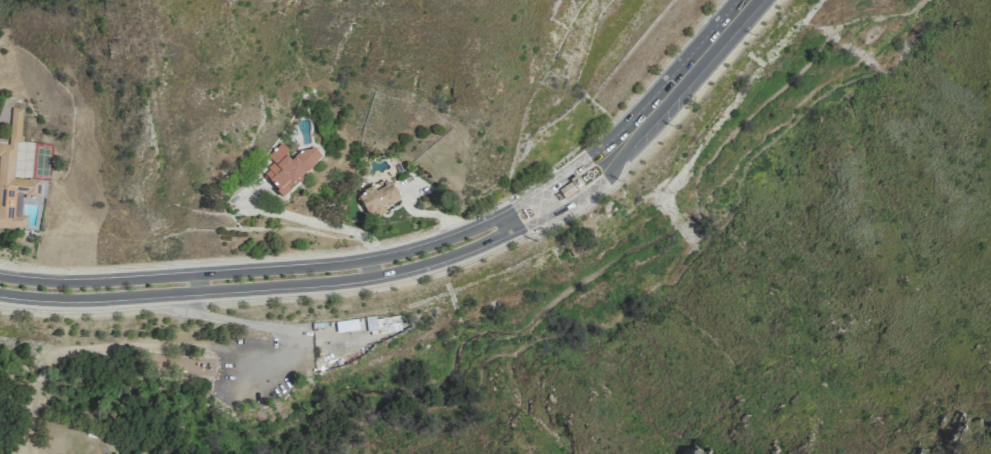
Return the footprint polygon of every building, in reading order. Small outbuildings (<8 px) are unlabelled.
[(20,107),(11,107),(9,144),(0,144),(0,227),(25,228),(26,216),(21,216),(22,196),(39,197),(40,179),(16,178),(20,107)] [(262,173),(279,195),(323,160),(312,145),(293,160),(281,145),(267,156),(274,164),(262,173)] [(400,199),(390,181),(375,190),(372,185),(356,194),(370,219),(387,210),(385,207),(400,199)]
